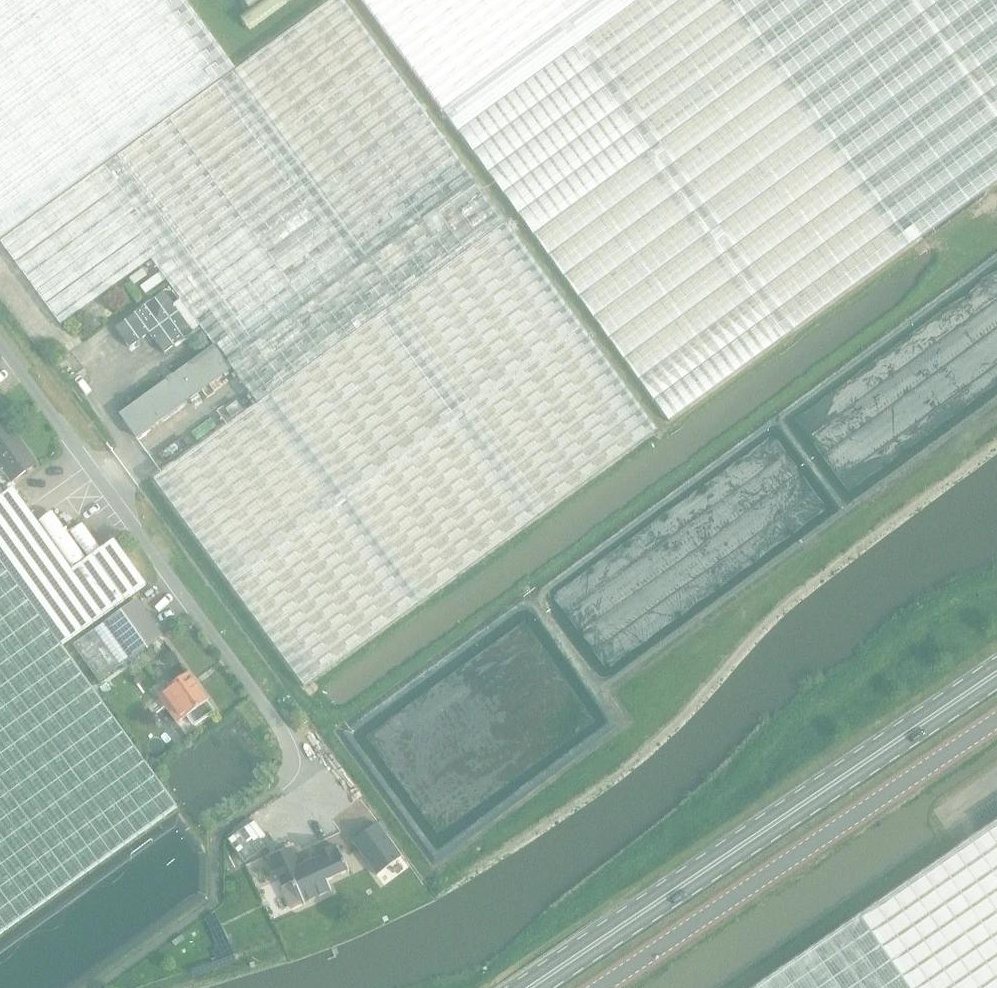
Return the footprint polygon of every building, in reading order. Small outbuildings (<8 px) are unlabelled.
[(213,346),(230,369),(256,405),(152,479),(304,688),(657,430),(580,325),(505,223),(453,153),(397,76),(342,0),(330,0),(234,70),(182,0),(0,0),(0,244),(60,326),(151,259),(180,299),(183,303),(199,326),(213,346)] [(367,10),(385,35),(416,76),(440,108),(443,112),(493,180),(529,228),(545,250),(588,308),(612,341),(638,377),(670,421),(716,388),(785,338),(844,295),(895,257),(947,219),(996,182),(996,0),(360,0),(367,10)] [(165,292),(115,328),(129,347),(149,333),(164,353),(199,326),(183,303),(180,299),(174,304),(165,292)] [(135,438),(230,369),(213,346),(119,415),(135,438)] [(242,410),(236,401),(226,409),(232,418),(242,410)] [(37,463),(7,422),(0,427),(0,471),(4,469),(12,481),(37,463)] [(0,498),(0,564),(62,648),(126,601),(147,586),(114,541),(93,557),(74,571),(13,488),(0,498)] [(62,648),(0,564),(0,934),(177,806),(62,648)] [(99,681),(162,636),(136,600),(73,645),(99,681)] [(206,702),(208,701),(188,674),(159,695),(178,722),(187,716),(195,726),(214,712),(206,702)] [(254,821),(228,840),(244,863),(266,847),(260,841),(266,837),(254,821)] [(376,824),(352,841),(377,875),(401,857),(392,845),(376,823),(376,824)] [(759,987),(996,987),(996,823),(759,987)] [(292,847),(271,858),(285,886),(295,881),(306,902),(334,889),(328,878),(350,867),(338,843),(314,855),(316,858),(301,865),(292,847)] [(181,935),(172,942),(175,946),(184,939),(181,935)]
